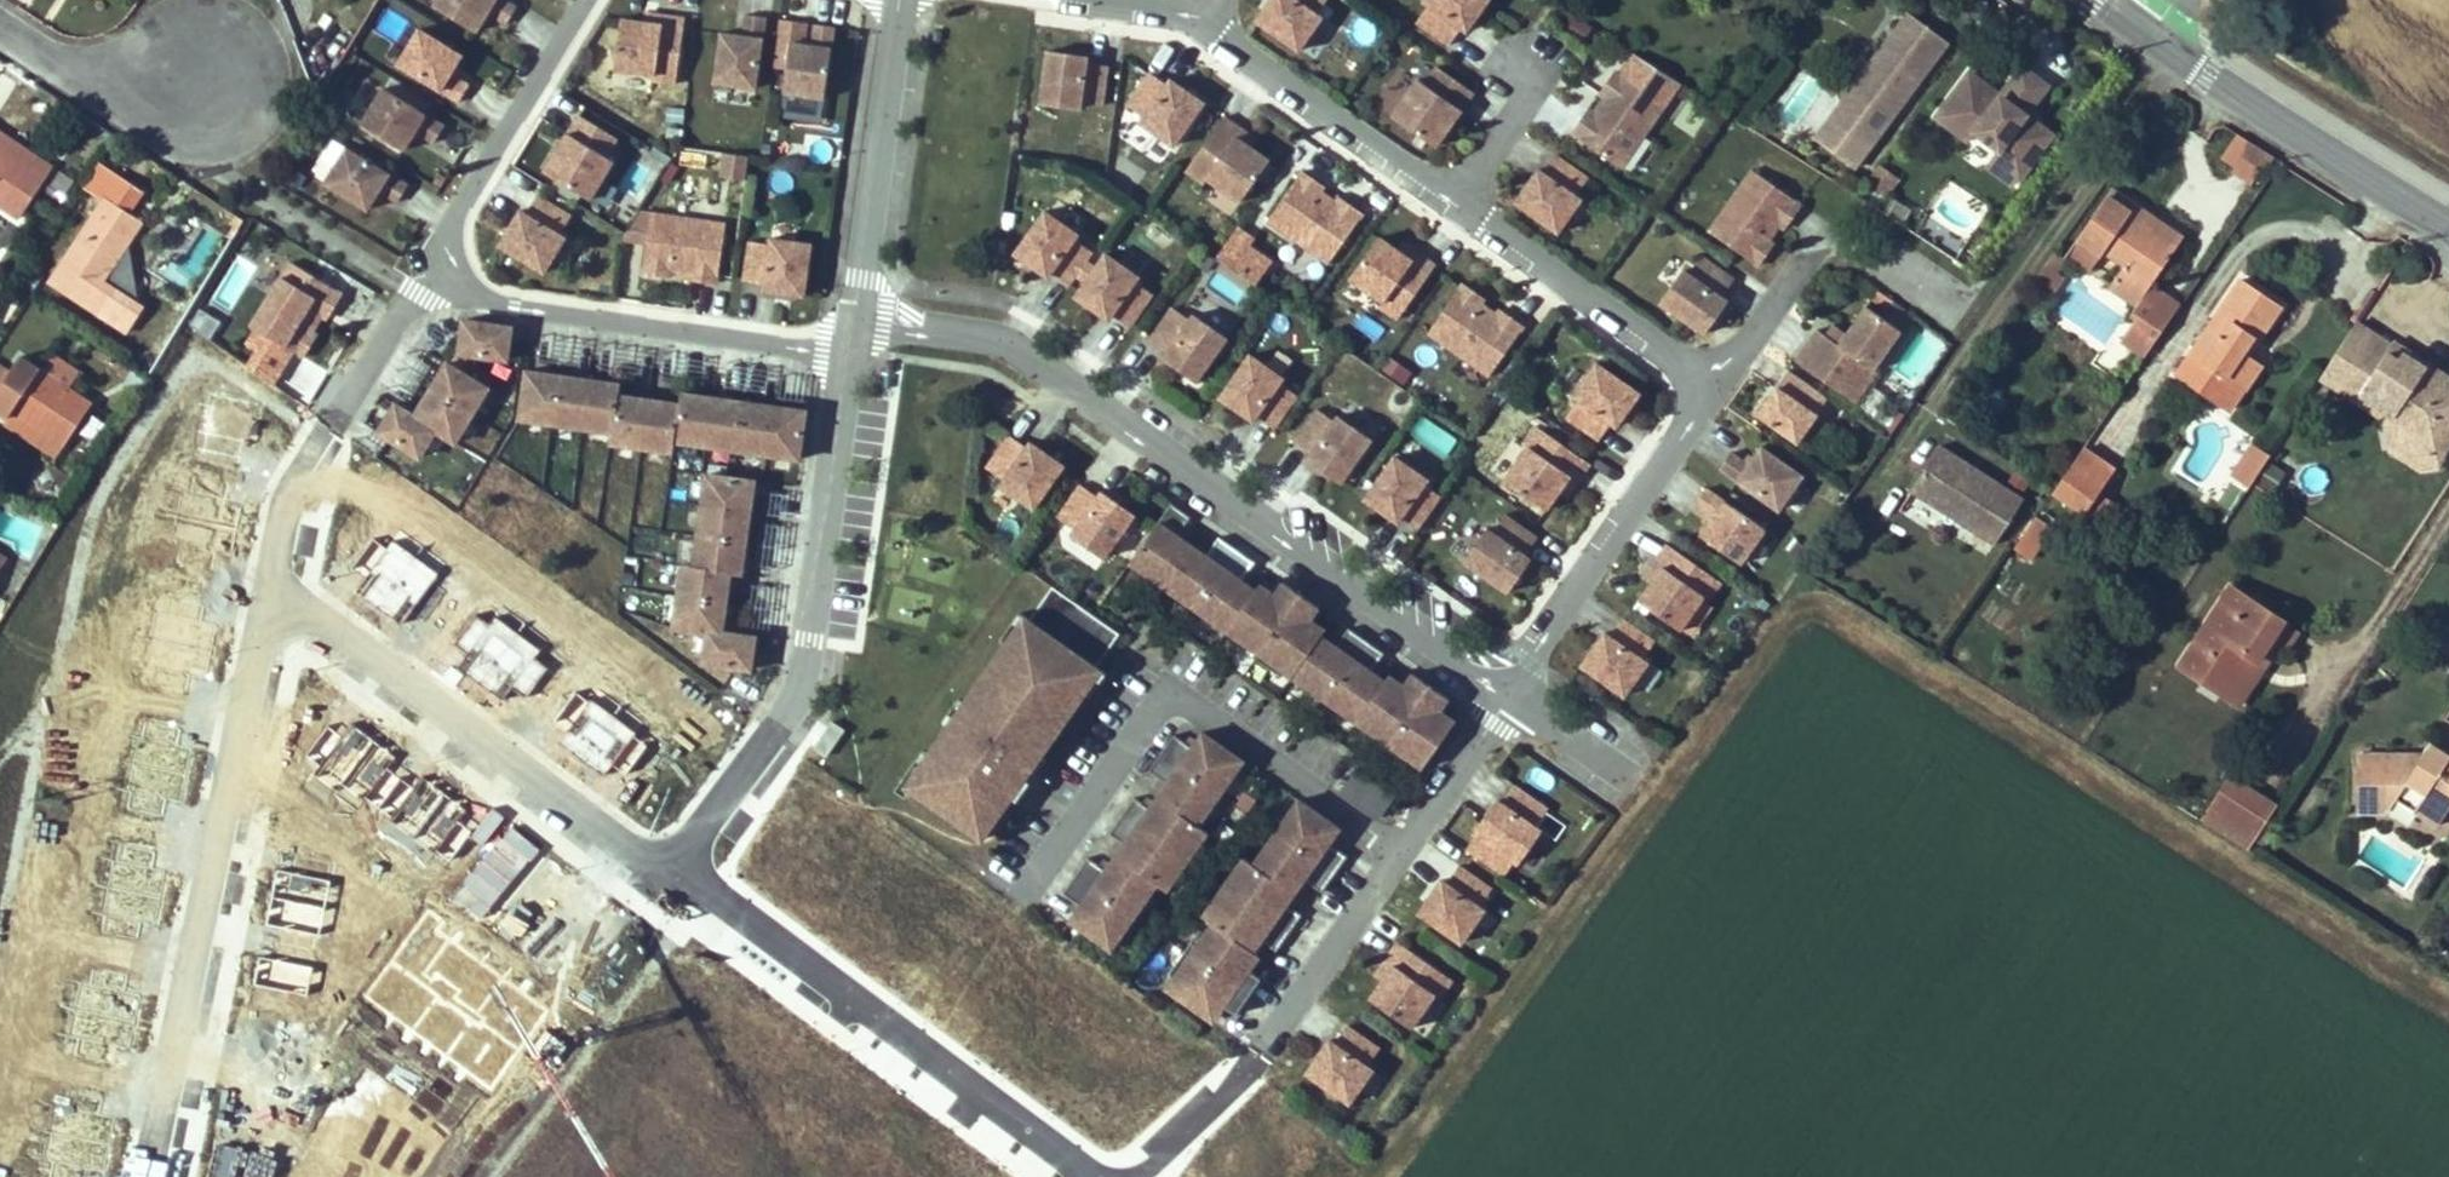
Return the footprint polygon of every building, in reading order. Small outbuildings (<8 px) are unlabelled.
[(519,6),(508,0),(438,0),(436,4),(478,30),(490,11),(508,23),(519,6)] [(1323,16),(1318,13),(1327,0),(1270,0),(1257,19),(1299,49),(1323,16)] [(1468,29),(1488,0),(1425,0),(1429,3),(1417,20),(1450,43),(1462,26),(1468,29)] [(1817,146),(1867,173),(1942,35),(1893,8),(1817,146)] [(658,22),(659,13),(646,11),(645,20),(658,22)] [(1565,11),(1557,25),(1583,40),(1591,27),(1565,11)] [(678,82),(687,17),(659,13),(658,22),(645,20),(624,17),(616,68),(656,74),(655,80),(678,82)] [(758,87),(767,16),(748,13),(745,35),(723,31),(717,81),(758,87)] [(827,96),(836,25),(817,23),(814,44),(792,41),(785,91),(827,96)] [(400,63),(461,101),(471,84),(452,73),(464,54),(421,28),(400,63)] [(1088,61),(1089,55),(1049,50),(1042,101),(1082,107),(1082,101),(1103,104),(1109,64),(1088,61)] [(2001,90),(1966,65),(1927,122),(2019,186),(2056,133),(2031,116),(2053,85),(2020,62),(2001,90)] [(1462,109),(1475,91),(1449,73),(1438,65),(1426,82),(1419,77),(1393,114),(1437,145),(1452,124),(1448,121),(1458,106),(1462,109)] [(1585,115),(1573,132),(1623,166),(1665,105),(1616,70),(1601,93),(1605,95),(1595,110),(1589,118),(1585,115)] [(1205,101),(1172,78),(1169,82),(1152,71),(1128,103),(1146,116),(1142,120),(1176,144),(1205,101)] [(436,141),(446,125),(385,88),(363,123),(406,149),(418,130),(436,141)] [(1448,121),(1452,124),(1462,109),(1458,106),(1448,121)] [(1590,107),(1585,115),(1589,118),(1595,110),(1590,107)] [(608,131),(581,114),(569,133),(573,135),(564,151),(560,149),(547,171),(593,198),(616,160),(608,155),(619,137),(608,131)] [(1248,130),(1225,114),(1187,169),(1206,182),(1209,177),(1242,200),(1271,158),(1253,146),(1243,138),(1248,130)] [(1258,138),(1248,130),(1243,138),(1253,146),(1258,138)] [(2217,160),(2252,184),(2271,156),(2235,132),(2217,160)] [(47,176),(53,169),(0,133),(0,144),(47,176)] [(569,133),(560,149),(564,151),(573,135),(569,133)] [(644,143),(613,190),(639,206),(669,159),(644,143)] [(19,219),(47,176),(0,144),(0,206),(19,219)] [(400,201),(410,185),(349,147),(327,182),(370,209),(381,189),(400,201)] [(746,180),(747,155),(721,153),(719,179),(746,180)] [(1545,171),(1539,167),(1516,201),(1559,231),(1582,197),(1577,194),(1590,176),(1557,154),(1545,171)] [(144,194),(98,164),(84,187),(105,201),(107,200),(130,215),(144,194)] [(1876,166),(1868,188),(1889,197),(1898,175),(1876,166)] [(1791,219),(1802,202),(1753,168),(1710,229),(1759,263),(1775,241),(1771,238),(1781,223),(1786,215),(1791,219)] [(1330,261),(1365,212),(1348,201),(1345,205),(1337,200),(1323,189),(1326,185),(1303,169),(1269,219),(1330,261)] [(2178,306),(2148,286),(2176,246),(2145,225),(2150,218),(2111,190),(2076,240),(2101,256),(2104,251),(2124,264),(2110,287),(2136,305),(2128,315),(2134,319),(2119,339),(2144,357),(2178,306)] [(546,271),(567,237),(562,233),(573,215),(539,195),(528,213),(523,209),(502,244),(546,271)] [(1345,205),(1348,201),(1340,196),(1337,200),(1345,205)] [(107,200),(105,201),(51,282),(101,316),(118,291),(103,281),(120,255),(142,223),(130,215),(107,200)] [(1076,237),(1080,233),(1047,209),(1016,252),(1050,275),(1053,270),(1071,282),(1093,250),(1076,237)] [(700,279),(719,282),(728,222),(654,211),(645,271),(672,275),(673,269),(700,273),(700,279)] [(1785,226),(1791,219),(1786,215),(1781,223),(1785,226)] [(226,237),(231,241),(243,222),(237,217),(226,237)] [(2150,218),(2145,225),(2176,246),(2181,238),(2150,218)] [(189,291),(221,239),(198,225),(167,277),(189,291)] [(1233,230),(1203,283),(1243,306),(1273,252),(1233,230)] [(1399,317),(1437,263),(1414,248),(1409,255),(1398,247),(1380,235),(1351,277),(1384,300),(1381,305),(1399,317)] [(813,243),(773,237),(773,242),(752,240),(746,280),(767,283),(766,289),(806,294),(813,243)] [(1409,255),(1414,248),(1403,240),(1398,247),(1409,255)] [(10,248),(0,241),(0,264),(10,248)] [(1137,280),(1140,275),(1107,252),(1077,294),(1111,318),(1114,313),(1131,325),(1154,292),(1137,280)] [(1690,271),(1685,268),(1662,301),(1705,331),(1728,298),(1723,294),(1735,277),(1702,254),(1690,271)] [(118,291),(135,264),(120,255),(103,281),(118,291)] [(2089,277),(2107,285),(2117,265),(2099,256),(2089,277)] [(334,310),(345,292),(293,261),(254,325),(306,357),(319,333),(315,331),(324,315),(329,307),(334,310)] [(30,269),(17,290),(27,297),(41,275),(30,269)] [(2240,279),(2190,353),(2243,390),(2261,364),(2247,353),(2242,351),(2248,340),(2254,343),(2280,306),(2240,279)] [(1491,374),(1525,325),(1510,314),(1507,318),(1498,312),(1483,301),(1486,297),(1464,282),(1430,331),(1491,374)] [(1819,327),(1797,358),(1856,400),(1878,369),(1875,367),(1902,328),(1868,303),(1848,331),(1841,342),(1828,333),(1819,327)] [(1228,336),(1195,313),(1192,318),(1174,306),(1151,338),(1169,351),(1165,356),(1198,379),(1228,336)] [(329,307),(324,315),(329,318),(334,310),(329,307)] [(1507,318),(1510,314),(1501,308),(1498,312),(1507,318)] [(198,310),(190,327),(211,338),(220,320),(198,310)] [(470,353),(510,359),(514,326),(466,319),(461,352),(470,353)] [(1828,333),(1841,342),(1848,331),(1835,322),(1828,333)] [(2374,334),(2356,322),(2320,377),(2339,389),(2374,334)] [(2339,389),(2385,419),(2395,416),(2359,392),(2385,352),(2403,350),(2374,334),(2339,389)] [(2248,340),(2242,351),(2247,353),(2254,343),(2248,340)] [(2427,365),(2403,350),(2385,352),(2359,392),(2395,416),(2397,412),(2402,415),(2406,439),(2425,452),(2448,448),(2448,447),(2448,394),(2439,387),(2421,375),(2427,365)] [(461,368),(470,353),(461,352),(454,365),(461,368)] [(1281,381),(1285,376),(1252,353),(1222,396),(1255,419),(1258,414),(1276,426),(1299,393),(1281,381)] [(2229,411),(2243,390),(2190,353),(2175,374),(2229,411)] [(42,372),(72,392),(84,375),(53,355),(42,372)] [(92,404),(72,392),(42,372),(21,357),(10,373),(0,388),(0,413),(8,419),(13,412),(64,446),(92,404)] [(1598,360),(1575,394),(1580,397),(1568,414),(1601,438),(1613,420),(1618,423),(1641,390),(1598,360)] [(461,368),(454,365),(450,362),(418,414),(398,402),(381,431),(422,456),(438,430),(458,441),(491,387),(461,368)] [(2427,365),(2421,375),(2439,387),(2448,394),(2448,380),(2427,365)] [(10,373),(0,367),(0,388),(10,373)] [(126,383),(140,392),(149,377),(134,367),(126,383)] [(530,369),(522,418),(614,431),(613,442),(676,450),(677,440),(802,457),(809,409),(684,391),(682,402),(621,394),(623,383),(530,369)] [(1759,412),(1799,440),(1818,413),(1778,385),(1759,412)] [(1373,437),(1340,414),(1336,419),(1319,407),(1296,440),(1313,452),(1310,457),(1343,480),(1373,437)] [(5,425),(56,459),(64,446),(13,412),(8,419),(5,425)] [(2406,439),(2402,415),(2397,412),(2395,416),(2385,419),(2389,451),(2415,467),(2436,466),(2448,448),(2425,452),(2406,439)] [(1576,484),(1592,461),(1537,423),(1525,442),(1530,445),(1506,478),(1548,507),(1561,489),(1568,479),(1576,484)] [(1067,463),(1033,440),(1030,445),(1012,433),(989,466),(1006,478),(1003,483),(1036,506),(1067,463)] [(1780,507),(1805,473),(1763,444),(1751,462),(1733,450),(1722,466),(1780,507)] [(1907,489),(1942,511),(1947,504),(1977,524),(2001,488),(1936,445),(1907,489)] [(2098,493),(2115,469),(2082,447),(2053,489),(2086,511),(2098,493)] [(2246,490),(2268,458),(2251,447),(2230,480),(2246,490)] [(1426,482),(1429,477),(1397,454),(1366,496),(1400,520),(1403,515),(1420,527),(1443,494),(1426,482)] [(2268,461),(2254,485),(2272,496),(2287,471),(2268,461)] [(706,661),(754,668),(758,635),(725,631),(733,571),(744,573),(757,479),(709,472),(696,564),(686,562),(676,626),(710,631),(706,661)] [(1569,495),(1576,484),(1568,479),(1561,489),(1569,495)] [(1137,512),(1104,490),(1100,494),(1083,482),(1060,516),(1077,527),(1074,533),(1107,556),(1137,512)] [(1702,532),(1743,561),(1767,527),(1708,486),(1697,502),(1714,514),(1702,532)] [(1993,545),(2023,502),(2001,488),(1977,524),(1972,532),(1993,545)] [(2098,493),(2086,511),(2100,521),(2112,503),(2098,493)] [(1425,765),(1454,724),(1438,714),(1443,708),(1451,696),(1416,671),(1403,689),(1387,678),(1374,669),(1387,651),(1351,626),(1338,644),(1323,633),(1309,623),(1313,617),(1321,605),(1286,580),(1277,592),(1273,598),(1259,588),(1245,578),(1257,560),(1221,535),(1209,553),(1180,533),(1193,515),(1174,502),(1133,561),(1240,636),(1236,641),(1281,672),(1285,668),(1369,727),(1366,732),(1411,763),(1414,758),(1425,765)] [(1972,532),(1977,524),(1947,504),(1942,511),(1972,532)] [(1494,530),(1489,526),(1466,560),(1509,589),(1532,556),(1527,553),(1539,535),(1506,513),(1494,530)] [(2036,515),(2026,529),(2040,538),(2050,524),(2036,515)] [(2012,550),(2026,559),(2040,538),(2026,529),(2012,550)] [(1660,570),(1641,598),(1682,627),(1705,594),(1710,598),(1723,580),(1669,542),(1653,565),(1660,570)] [(1277,592),(1263,582),(1259,588),(1273,598),(1277,592)] [(1009,641),(967,701),(966,701),(971,706),(957,725),(952,722),(951,723),(931,752),(931,753),(936,756),(914,787),(915,787),(986,837),(998,819),(994,815),(1038,751),(1043,754),(1086,694),(1081,690),(1099,664),(1122,632),(1055,585),(1031,618),(1014,644),(1009,641)] [(2282,619),(2230,586),(2179,664),(2224,695),(2249,656),(2256,659),(2267,642),(2282,619)] [(1014,644),(1031,618),(1022,611),(1004,638),(1009,641),(1014,644)] [(1612,633),(1607,630),(1583,663),(1626,693),(1650,660),(1645,657),(1657,639),(1624,616),(1612,633)] [(1328,627),(1313,617),(1309,623),(1323,633),(1328,627)] [(2256,659),(2249,656),(2224,695),(2238,704),(2274,647),(2267,642),(2256,659)] [(1109,671),(1099,664),(1081,690),(1086,694),(1090,698),(1109,671)] [(1407,683),(1392,672),(1387,678),(1403,689),(1407,683)] [(966,701),(967,701),(962,697),(947,719),(951,723),(952,722),(957,725),(971,706),(966,701)] [(1458,718),(1443,708),(1438,714),(1454,724),(1458,718)] [(814,745),(828,755),(845,729),(830,720),(814,745)] [(1073,918),(1114,947),(1160,882),(1170,888),(1211,830),(1202,823),(1247,758),(1205,729),(1195,745),(1177,733),(1151,769),(1170,781),(1152,806),(1137,795),(1112,831),(1127,841),(1109,868),(1091,855),(1066,891),(1084,903),(1073,918)] [(2448,806),(2448,755),(2448,757),(2428,744),(2420,755),(2356,754),(2356,809),(2388,809),(2395,799),(2437,825),(2448,806)] [(931,753),(931,752),(926,748),(898,788),(909,796),(915,787),(914,787),(936,756),(931,753)] [(994,815),(998,819),(1008,806),(1012,809),(1049,758),(1043,754),(1038,751),(994,815)] [(2203,820),(2248,849),(2277,804),(2232,775),(2203,820)] [(1521,860),(1544,828),(1539,824),(1551,806),(1518,783),(1506,801),(1501,797),(1478,830),(1521,860)] [(1228,1004),(1240,1012),(1264,977),(1252,968),(1246,964),(1257,950),(1265,938),(1280,948),(1305,912),(1290,902),(1308,877),(1325,889),(1350,854),(1332,842),(1343,826),(1301,797),(1256,862),(1247,855),(1206,914),(1215,921),(1208,931),(1204,927),(1172,972),(1177,975),(1170,986),(1211,1015),(1222,999),(1228,1004)] [(1465,941),(1488,907),(1483,904),(1495,886),(1462,863),(1450,880),(1445,878),(1422,911),(1465,941)] [(1455,977),(1401,939),(1385,962),(1393,967),(1385,978),(1373,996),(1415,1025),(1438,992),(1443,996),(1455,977)] [(1262,954),(1257,950),(1246,964),(1252,968),(1262,954)] [(1393,967),(1385,962),(1378,972),(1385,978),(1393,967)] [(1228,1004),(1222,999),(1211,1015),(1217,1019),(1228,1004)] [(1352,1100),(1376,1068),(1371,1064),(1383,1047),(1350,1024),(1338,1041),(1333,1037),(1309,1071),(1352,1100)]
